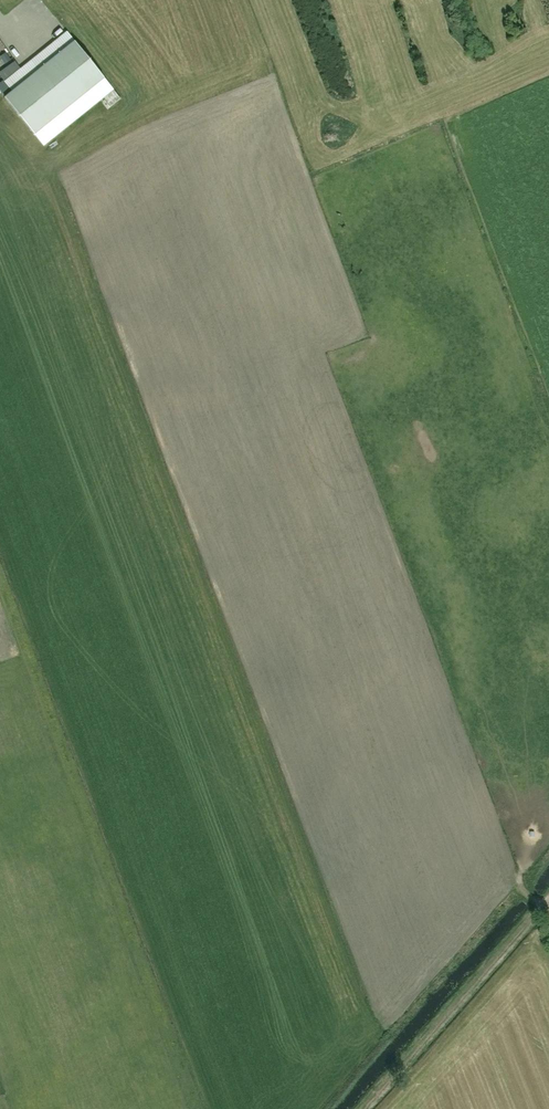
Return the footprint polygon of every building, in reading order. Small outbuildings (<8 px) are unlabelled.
[(74,41),(5,97),(35,134),(104,77),(74,41)] [(17,58),(1,72),(8,80),(24,67),(17,58)] [(90,92),(97,101),(106,95),(99,85),(90,92)]
